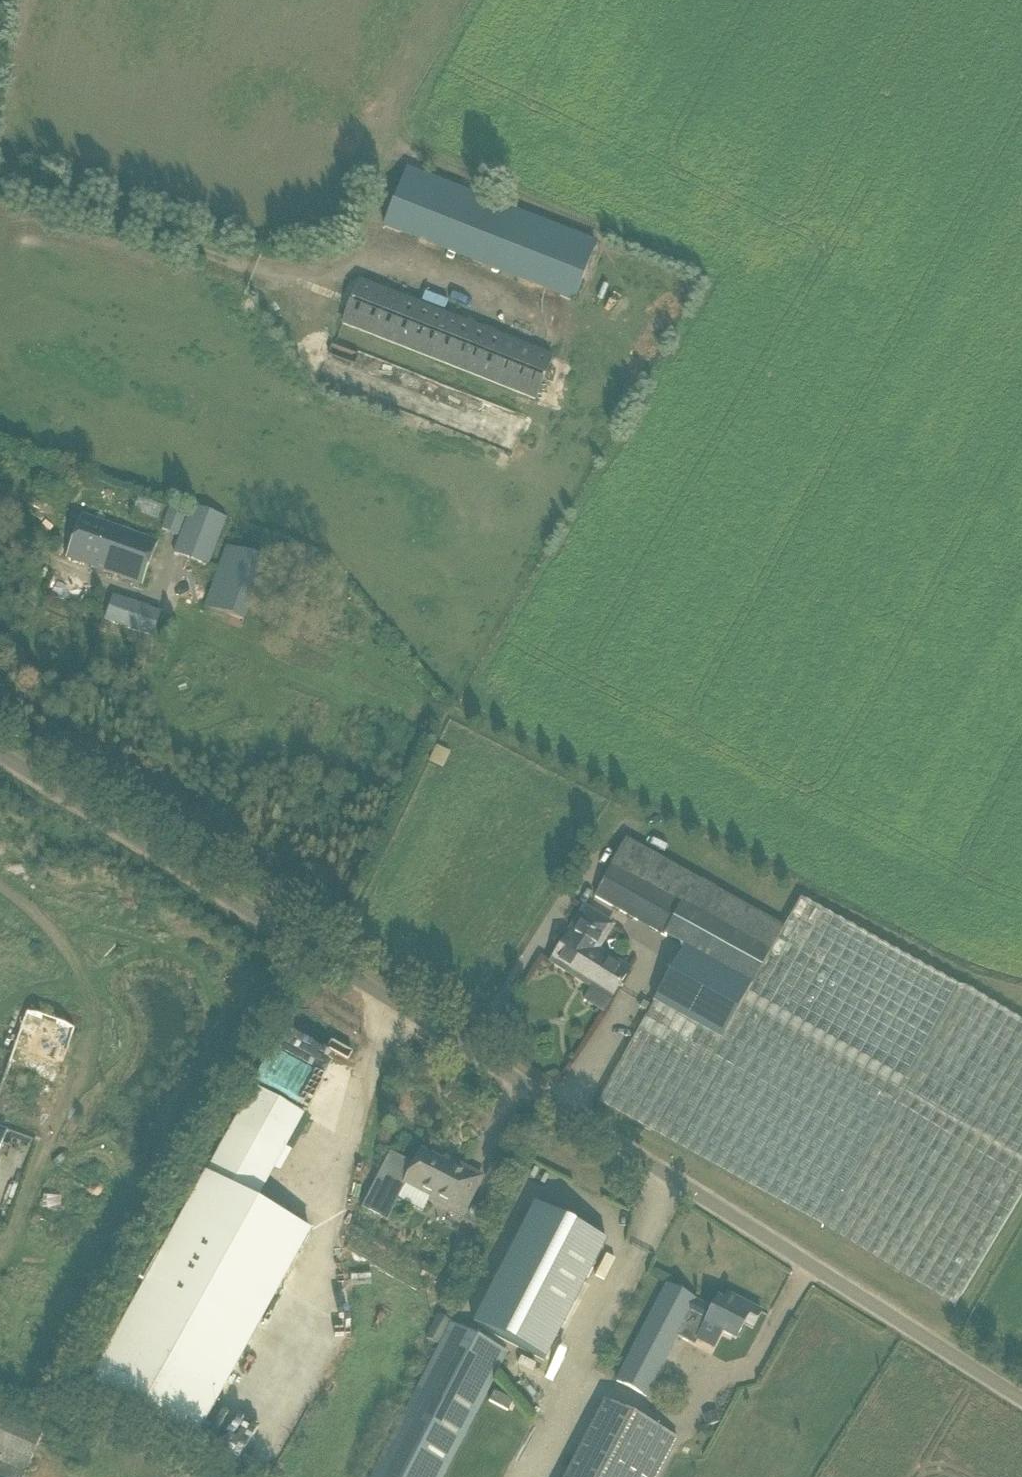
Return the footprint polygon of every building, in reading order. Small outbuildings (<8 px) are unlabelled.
[(385,233),(580,296),(601,233),(406,170),(385,233)] [(536,401),(553,359),(360,281),(343,323),(536,401)] [(209,566),(227,517),(192,504),(174,553),(209,566)] [(82,515),(66,557),(142,585),(157,543),(82,515)] [(244,620),(266,560),(224,545),(203,606),(244,620)] [(112,596),(103,621),(150,637),(159,612),(112,596)] [(683,946),(651,1000),(654,1002),(599,1102),(955,1306),(1021,1194),(1021,1022),(962,985),(955,984),(801,899),(783,930),(713,890),(714,888),(626,838),(593,896),(683,946)] [(610,999),(628,970),(597,951),(611,926),(584,909),(569,934),(568,933),(550,962),(610,999)] [(28,1014),(9,1065),(10,1065),(56,1082),(74,1030),(28,1014)] [(296,1111),(254,1088),(89,1386),(194,1444),(310,1232),(248,1198),(296,1111)] [(10,1131),(0,1127),(0,1157),(10,1131)] [(421,1151),(414,1164),(390,1152),(361,1207),(387,1221),(398,1199),(423,1212),(431,1197),(434,1198),(436,1195),(453,1203),(449,1210),(462,1217),(482,1177),(452,1162),(449,1166),(421,1151)] [(535,1204),(473,1324),(545,1361),(607,1241),(535,1204)] [(724,1333),(736,1339),(744,1324),(753,1329),(762,1312),(738,1300),(734,1307),(718,1298),(712,1309),(696,1301),(696,1300),(667,1285),(617,1381),(647,1396),(677,1337),(694,1346),(697,1341),(715,1350),(724,1333)] [(372,1476),(436,1476),(502,1349),(452,1323),(372,1476)] [(677,1438),(606,1402),(567,1476),(657,1476),(677,1438)] [(0,1409),(0,1476),(22,1476),(44,1429),(0,1409)]
